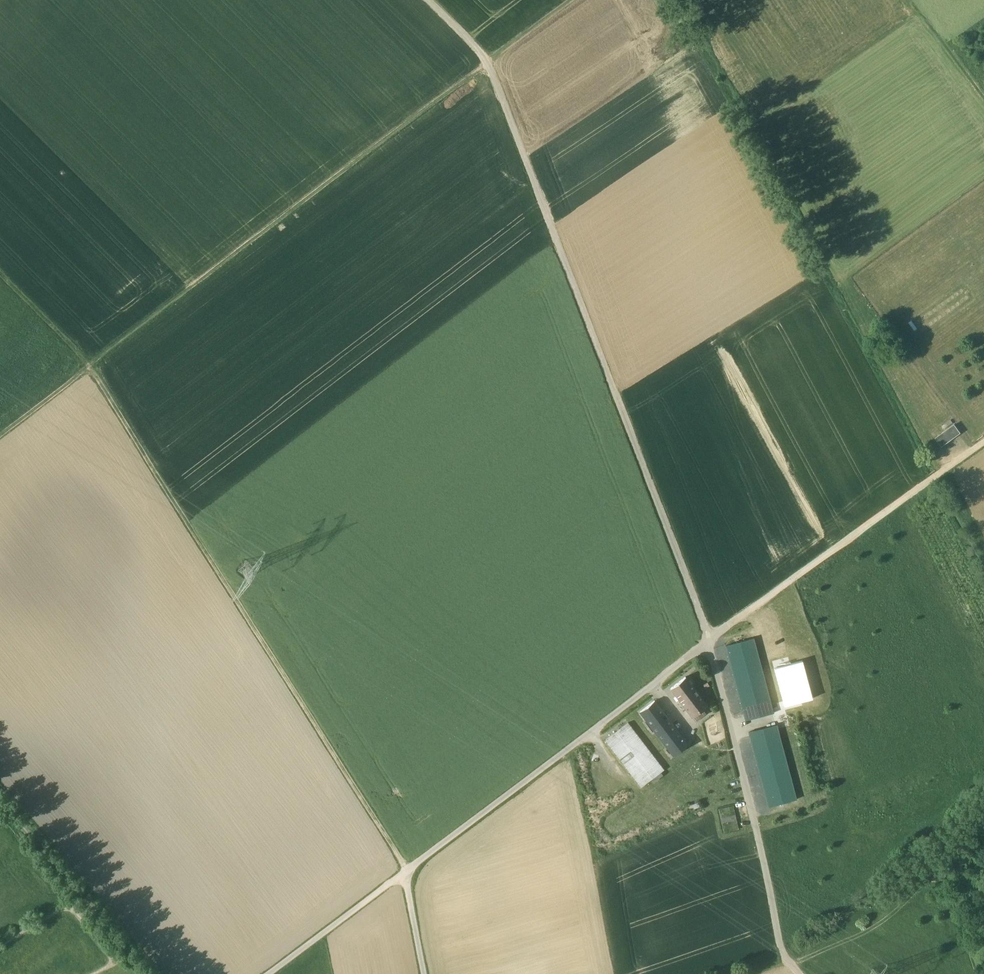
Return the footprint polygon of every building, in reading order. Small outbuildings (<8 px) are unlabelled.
[(897,341),(892,334),(885,339),(890,346),(897,341)] [(954,424),(935,437),(941,445),(960,432),(954,424)] [(744,716),(773,709),(754,638),(726,646),(744,716)] [(802,661),(773,668),(783,706),(811,699),(802,661)] [(685,676),(670,688),(692,717),(693,716),(702,709),(707,705),(685,676)] [(688,744),(654,700),(639,711),(673,755),(688,744)] [(702,709),(693,716),(696,721),(706,714),(702,709)] [(664,769),(628,722),(604,740),(640,787),(664,769)] [(796,799),(777,728),(749,736),(768,807),(796,799)]
